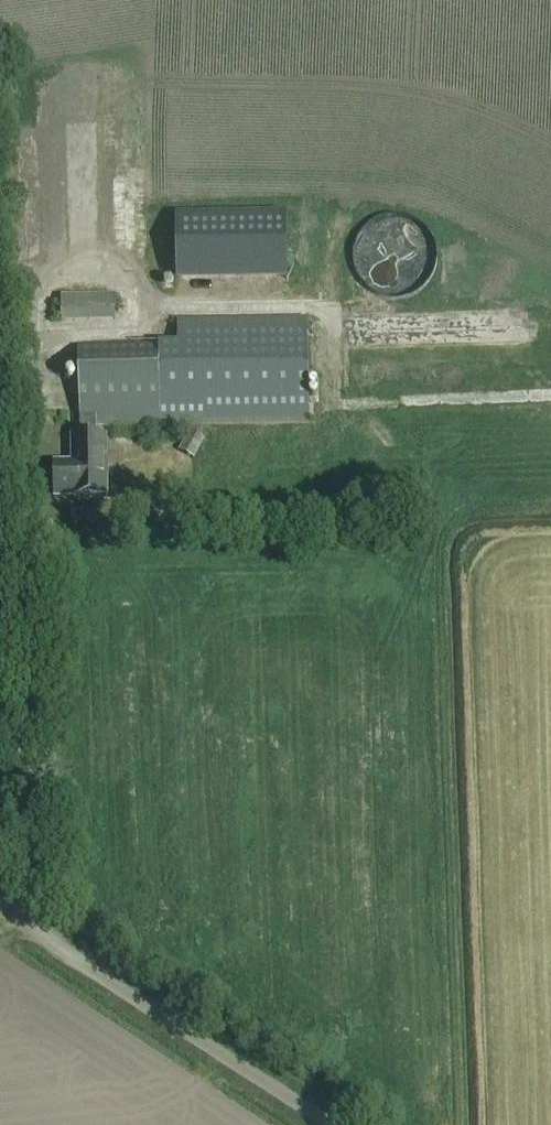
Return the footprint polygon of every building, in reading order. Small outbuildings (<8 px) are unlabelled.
[(175,214),(176,281),(286,280),(285,213),(175,214)] [(384,250),(378,283),(424,291),(434,237),(409,233),(405,254),(384,250)] [(124,292),(68,292),(68,317),(124,317),(124,292)] [(98,430),(162,429),(310,425),(307,318),(179,321),(180,347),(160,348),(80,350),(82,442),(74,442),(74,467),(57,467),(57,498),(75,497),(75,502),(110,501),(109,441),(98,441),(98,430)] [(190,432),(182,448),(196,455),(204,439),(190,432)]
